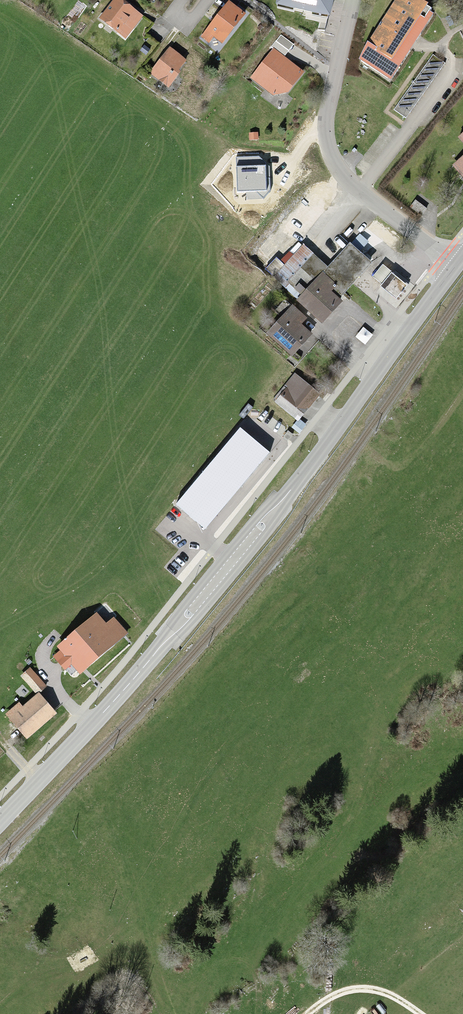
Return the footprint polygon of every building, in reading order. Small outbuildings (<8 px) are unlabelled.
[(101,19),(120,38),(139,18),(120,0),(119,0),(101,19)] [(278,1),(328,11),(330,0),(278,0),(278,1)] [(360,62),(389,81),(431,16),(406,0),(401,0),(360,62)] [(229,4),(207,34),(226,47),(248,18),(229,4)] [(295,44),(281,33),(270,47),(273,49),(251,78),(273,94),(288,91),(303,71),(284,57),(295,44)] [(167,55),(148,75),(168,93),(186,73),(167,55)] [(444,63),(433,55),(394,110),(405,118),(444,63)] [(236,157),(238,191),(246,191),(247,199),(263,198),(270,191),(269,166),(259,156),(236,157)] [(426,208),(416,201),(411,208),(421,215),(426,208)] [(328,266),(303,244),(274,275),(299,298),(298,299),(323,321),(340,301),(338,299),(371,262),(359,251),(368,242),(360,235),(352,244),(350,242),(328,266)] [(392,271),(383,265),(373,277),(382,284),(392,271)] [(407,285),(392,273),(382,286),(397,298),(407,285)] [(305,318),(293,306),(269,333),(292,354),(310,334),(299,324),(305,318)] [(318,394),(294,376),(275,399),(298,418),(318,394)] [(269,453),(241,429),(177,504),(206,528),(269,453)] [(98,619),(60,652),(86,682),(132,642),(115,622),(107,629),(98,619)] [(37,697),(9,720),(28,744),(58,720),(40,698),(46,693),(30,673),(22,679),(37,697)]
